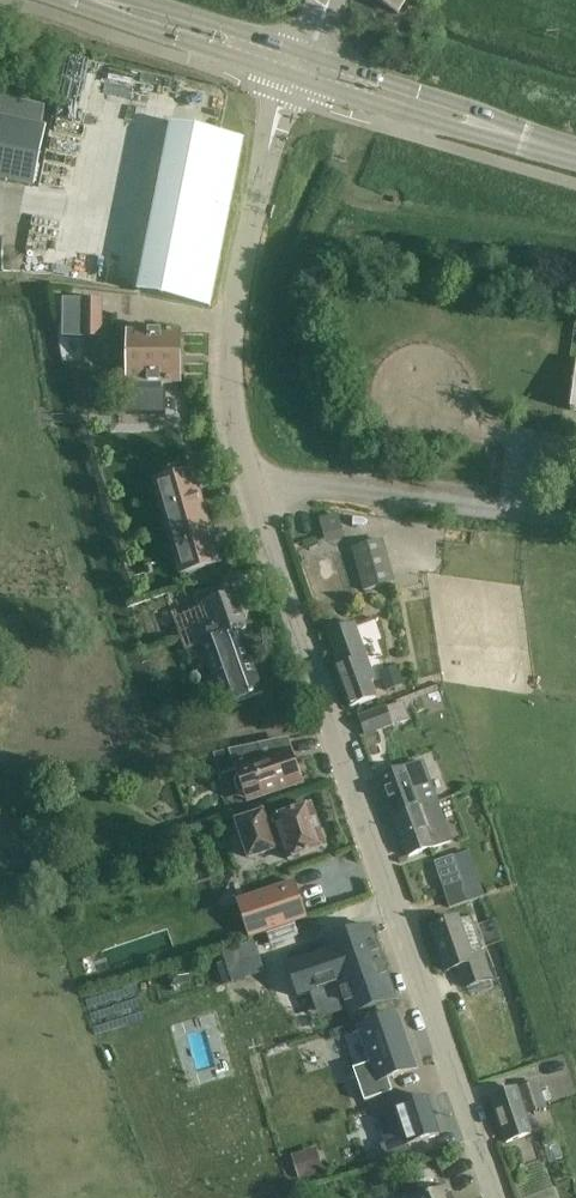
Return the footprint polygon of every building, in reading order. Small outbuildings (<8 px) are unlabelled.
[(397,15),(407,0),(374,0),(397,15)] [(44,128),(0,120),(0,180),(32,186),(44,128)] [(171,126),(137,293),(209,308),(243,141),(171,126)] [(102,338),(103,299),(71,299),(71,316),(80,316),(80,338),(102,338)] [(181,334),(128,333),(128,385),(132,385),(132,388),(128,388),(128,414),(165,415),(165,388),(161,388),(161,385),(180,385),(181,334)] [(155,482),(182,574),(219,563),(192,471),(155,482)] [(337,513),(318,519),(325,542),(343,537),(337,513)] [(381,541),(352,549),(363,590),(392,582),(381,541)] [(223,708),(264,694),(241,630),(246,628),(235,596),(199,609),(199,610),(175,619),(186,651),(200,645),(223,708)] [(328,633),(340,668),(336,669),(350,708),(375,699),(362,660),(366,659),(353,624),(328,633)] [(397,666),(378,673),(385,692),(404,686),(397,666)] [(402,703),(386,708),(392,726),(408,721),(409,721),(402,703)] [(365,736),(392,726),(386,708),(358,718),(365,736)] [(220,776),(224,775),(237,770),(239,776),(234,784),(238,794),(246,797),(262,791),(264,795),(303,782),(293,753),(263,763),(257,746),(213,755),(220,776)] [(423,764),(379,779),(393,818),(436,803),(423,764)] [(407,858),(432,849),(451,842),(436,803),(418,809),(393,818),(407,858)] [(276,848),(285,845),(290,861),(326,849),(311,806),(275,819),(276,820),(267,823),(263,812),(236,822),(249,859),(276,850),(276,848)] [(452,858),(434,863),(443,889),(449,908),(467,903),(469,902),(472,901),(477,900),(479,899),(482,898),(484,897),(484,896),(471,856),(470,852),(467,853),(460,855),(454,857),(452,858)] [(236,902),(248,939),(307,921),(295,883),(236,902)] [(457,920),(432,929),(446,972),(458,968),(465,989),(466,988),(469,999),(493,991),(489,980),(492,979),(483,952),(486,951),(484,947),(476,925),(473,917),(457,920)] [(328,952),(288,966),(299,997),(339,983),(351,1018),(396,1002),(370,928),(365,929),(325,943),(328,952)] [(396,1016),(357,1030),(361,1042),(368,1062),(374,1077),(376,1082),(360,1088),(366,1102),(392,1093),(387,1080),(389,1080),(416,1070),(396,1016)] [(531,1135),(525,1117),(547,1109),(538,1083),(491,1099),(505,1144),(531,1135)] [(395,1108),(375,1115),(385,1145),(381,1146),(385,1160),(409,1152),(408,1147),(440,1136),(427,1098),(395,1108)] [(315,1148),(290,1156),(298,1180),(323,1173),(315,1148)] [(448,1188),(423,1197),(453,1197),(448,1188)]
